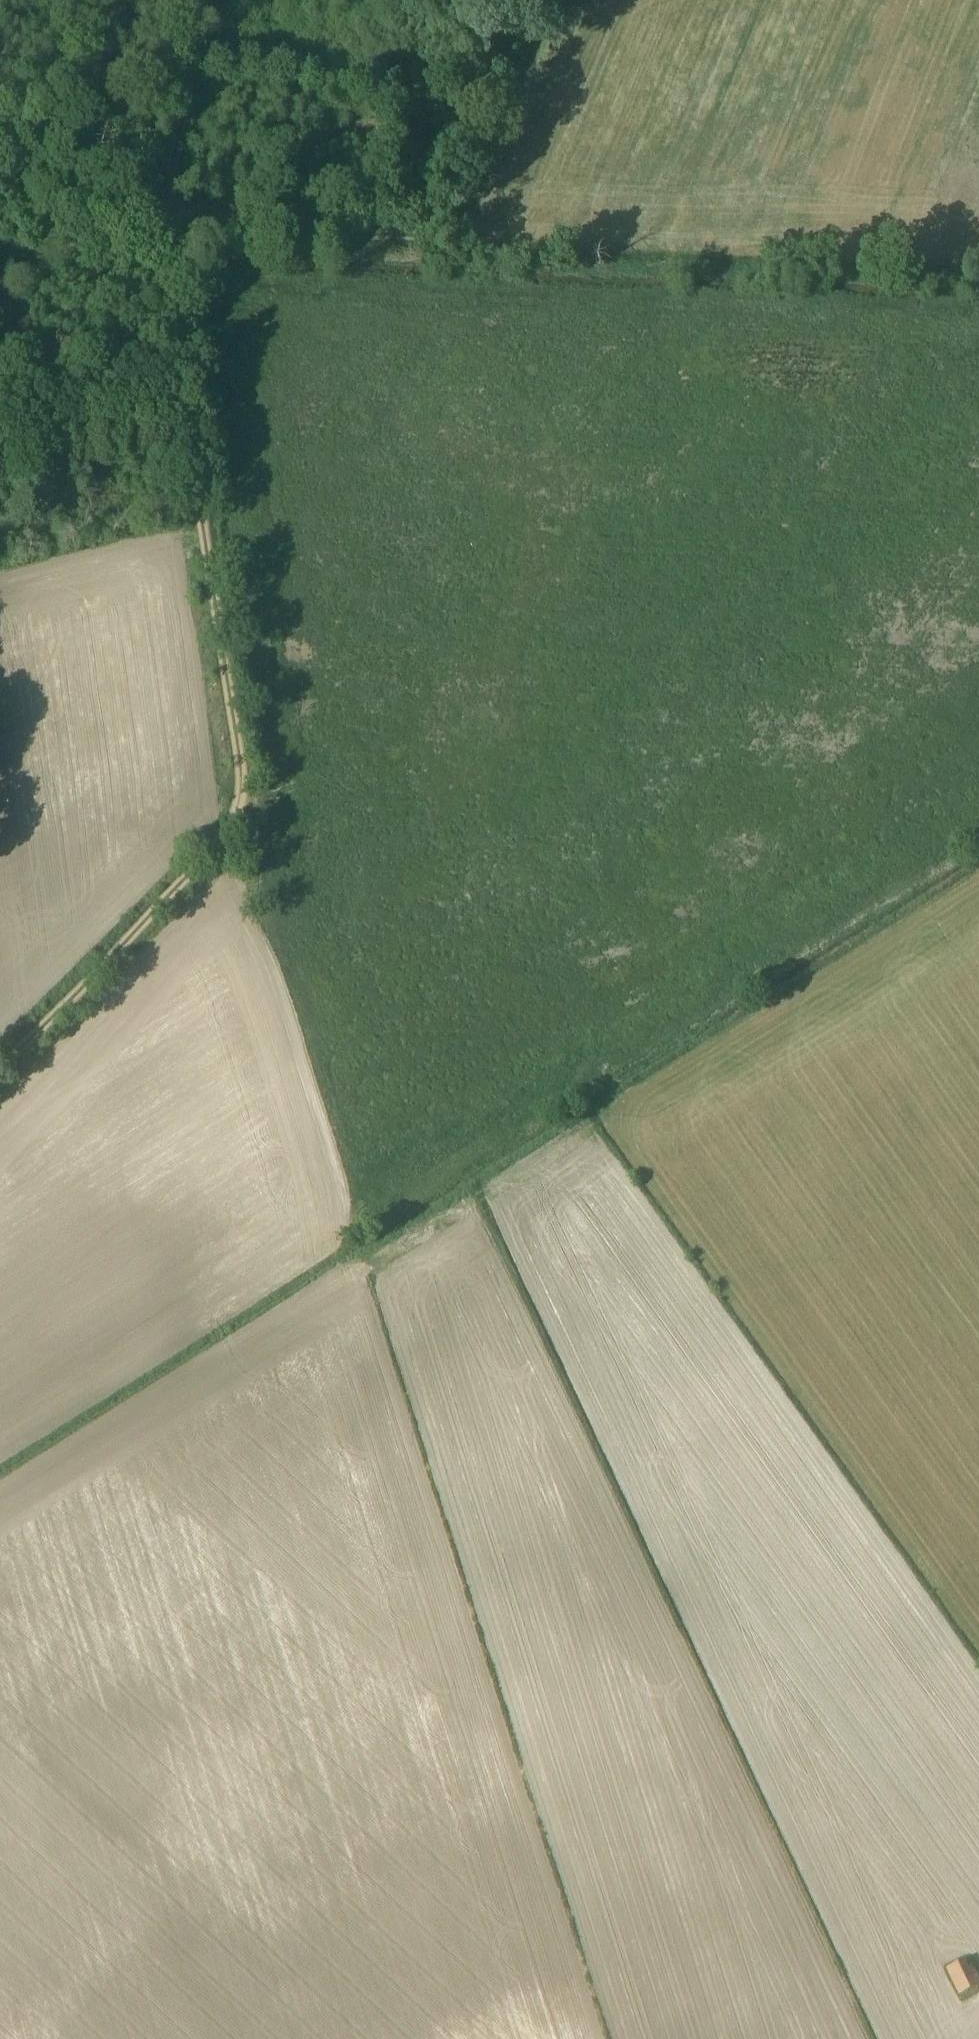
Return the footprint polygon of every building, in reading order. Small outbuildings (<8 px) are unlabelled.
[(968,1973),(950,1980),(960,2003),(977,1996),(968,1973)]
